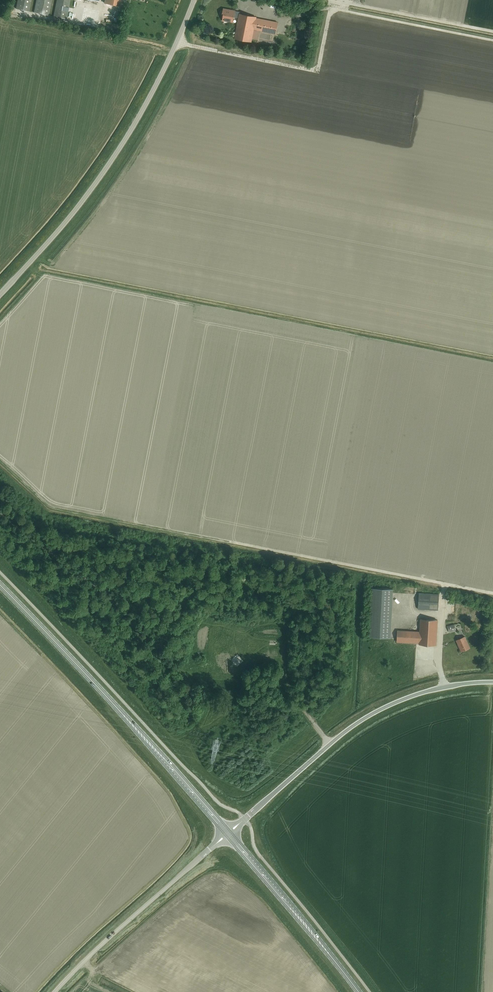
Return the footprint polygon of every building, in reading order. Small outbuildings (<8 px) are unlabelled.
[(16,9),(29,11),(31,0),(18,0),(16,9)] [(34,12),(49,15),(52,0),(36,0),(34,12)] [(53,16),(66,19),(70,0),(57,0),(53,16)] [(240,14),(240,12),(235,11),(223,8),(222,18),(223,18),(222,20),(233,23),(234,17),(239,18),(239,14),(240,14)] [(256,17),(240,14),(239,14),(239,18),(234,38),(257,43),(259,30),(275,34),(278,22),(256,18),(256,17)] [(395,589),(372,588),(370,637),(392,638),(395,589)] [(438,610),(439,594),(419,593),(418,609),(438,610)] [(436,645),(437,620),(420,619),(420,632),(398,630),(397,642),(419,643),(419,644),(436,645)] [(461,651),(470,648),(465,636),(456,640),(461,651)]
